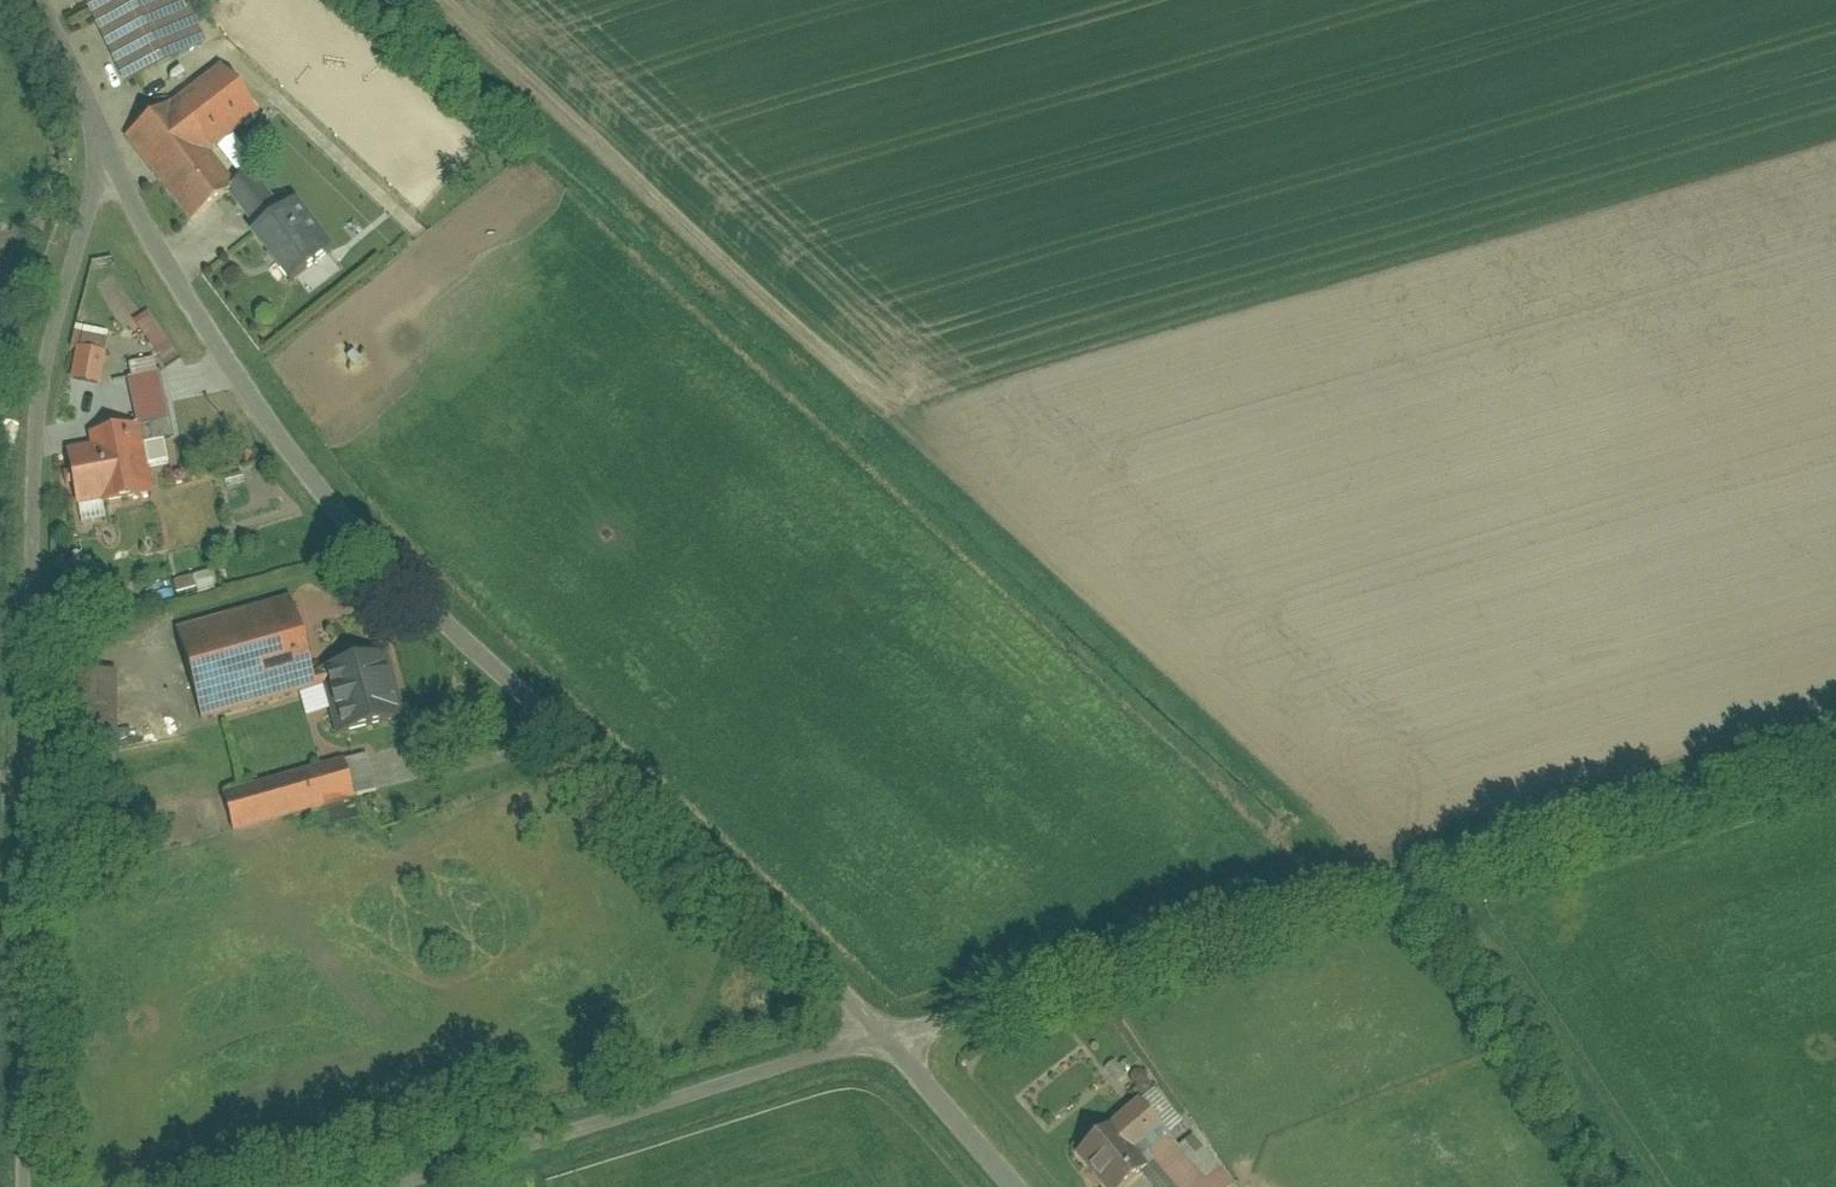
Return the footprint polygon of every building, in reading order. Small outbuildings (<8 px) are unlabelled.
[(127,83),(206,47),(184,0),(89,0),(127,83)] [(227,69),(132,137),(194,223),(235,193),(239,191),(211,152),(262,116),(227,69)] [(261,229),(283,213),(257,178),(239,191),(235,193),(261,229)] [(293,285),(339,252),(301,200),(283,213),(261,229),(256,233),(293,285)] [(160,369),(177,360),(153,316),(136,325),(160,369)] [(110,355),(82,348),(75,381),(103,387),(110,355)] [(133,381),(145,427),(174,420),(161,373),(133,381)] [(145,427),(95,437),(97,447),(107,502),(109,510),(159,500),(145,427)] [(107,502),(97,447),(71,452),(81,507),(107,502)] [(209,573),(173,582),(176,593),(194,589),(196,595),(214,590),(209,573)] [(294,595),(182,627),(208,718),(320,687),(315,671),(294,595)] [(345,731),(408,713),(390,650),(327,667),(332,683),(345,731)] [(332,683),(327,667),(315,671),(320,687),(332,683)] [(63,751),(115,751),(115,674),(63,674),(63,751)] [(348,760),(359,798),(381,792),(370,753),(348,760)] [(348,760),(228,793),(239,832),(359,798),(348,760)] [(1084,1151),(1114,1186),(1127,1186),(1147,1171),(1151,1168),(1137,1152),(1168,1126),(1145,1099),(1084,1151)] [(1168,1126),(1137,1152),(1151,1168),(1147,1171),(1160,1186),(1228,1186),(1237,1180),(1197,1132),(1183,1144),(1168,1126)]
